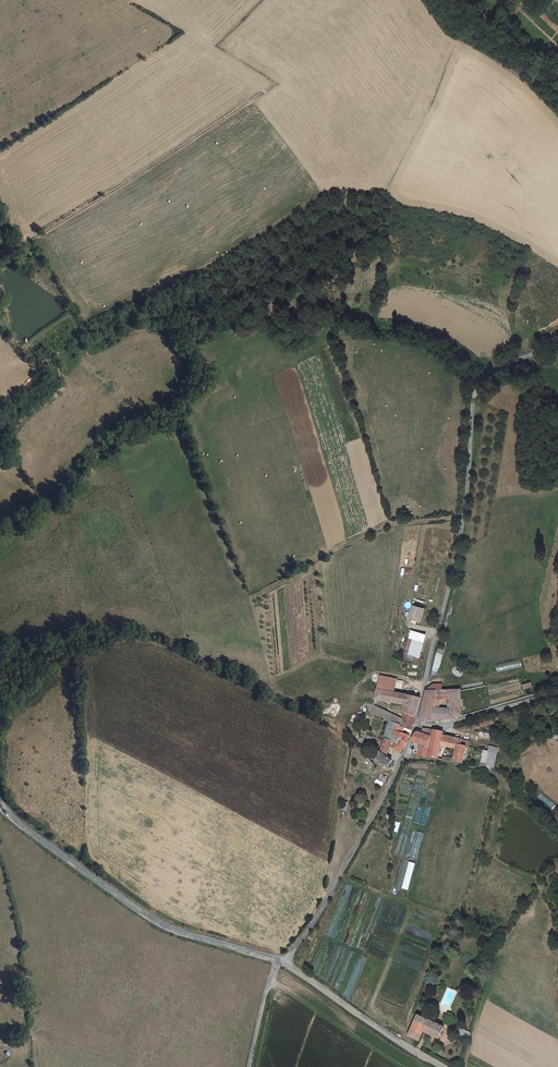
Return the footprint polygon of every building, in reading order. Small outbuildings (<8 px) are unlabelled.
[(412,621),(423,624),(425,611),(415,609),(412,621)] [(422,644),(412,641),(408,656),(418,659),(422,644)] [(376,691),(392,694),(395,682),(379,678),(376,691)] [(405,708),(402,719),(400,725),(400,727),(412,731),(421,700),(392,694),(376,691),(370,716),(382,718),(383,713),(386,704),(405,708)] [(453,700),(453,693),(442,693),(428,693),(420,724),(432,724),(433,712),(436,700),(440,700),(449,700),(453,700)] [(449,713),(445,713),(445,722),(462,718),(461,693),(453,693),(453,700),(449,700),(449,707),(455,707),(454,713),(449,713)] [(386,704),(383,713),(402,719),(405,708),(386,704)] [(439,712),(433,712),(432,724),(434,724),(445,722),(445,713),(439,712)] [(400,725),(402,719),(383,713),(382,718),(389,723),(400,725)] [(412,731),(400,727),(400,725),(389,723),(388,728),(394,732),(393,736),(398,740),(396,746),(394,751),(401,754),(407,747),(412,731)] [(394,762),(390,760),(385,758),(387,752),(390,743),(396,746),(398,740),(393,736),(394,732),(388,728),(373,765),(388,769),(394,762)] [(462,766),(466,748),(459,746),(459,741),(444,737),(445,734),(443,733),(433,731),(432,737),(428,759),(438,761),(441,748),(453,750),(451,764),(462,766)] [(414,756),(426,759),(430,737),(422,735),(416,733),(409,752),(414,756)] [(394,751),(396,746),(390,743),(387,752),(388,752),(391,749),(394,751)] [(495,748),(487,746),(486,751),(481,750),(478,767),(492,770),(495,748)] [(373,765),(369,770),(373,773),(374,774),(379,769),(373,765)] [(417,1017),(407,1038),(418,1043),(423,1033),(428,1022),(417,1017)] [(428,1022),(423,1033),(438,1040),(443,1029),(428,1022)] [(470,1034),(458,1030),(456,1034),(468,1040),(470,1034)]
